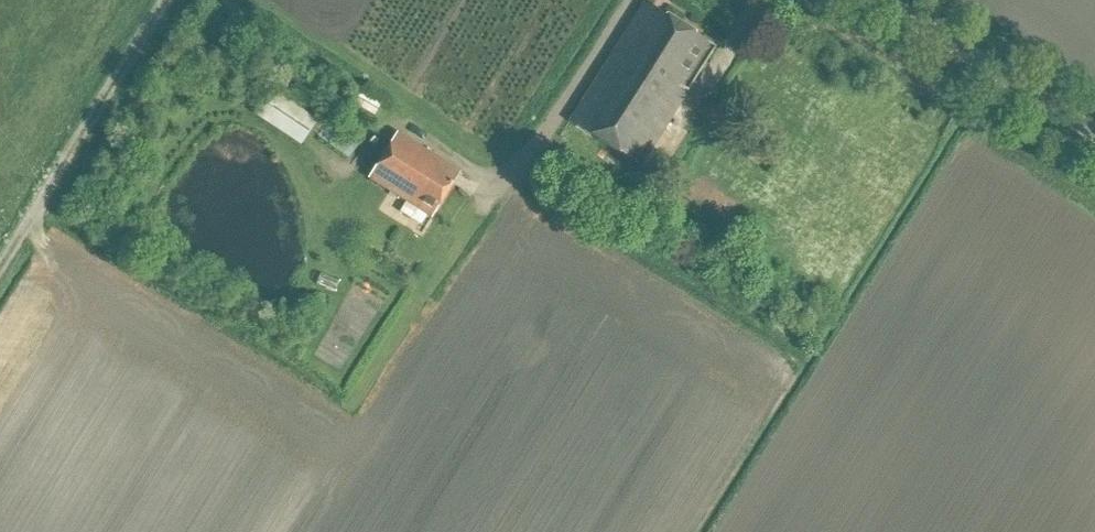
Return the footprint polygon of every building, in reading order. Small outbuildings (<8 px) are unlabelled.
[(640,166),(714,49),(643,4),(570,121),(640,166)] [(302,145),(317,121),(268,90),(253,114),(302,145)] [(379,104),(359,92),(353,104),(372,115),(379,104)] [(323,131),(353,153),(363,139),(333,117),(323,131)] [(431,217),(453,184),(425,166),(432,155),(398,134),(370,178),(431,217)] [(728,253),(712,254),(713,270),(729,269),(728,253)] [(333,291),(338,279),(318,272),(314,284),(333,291)]
